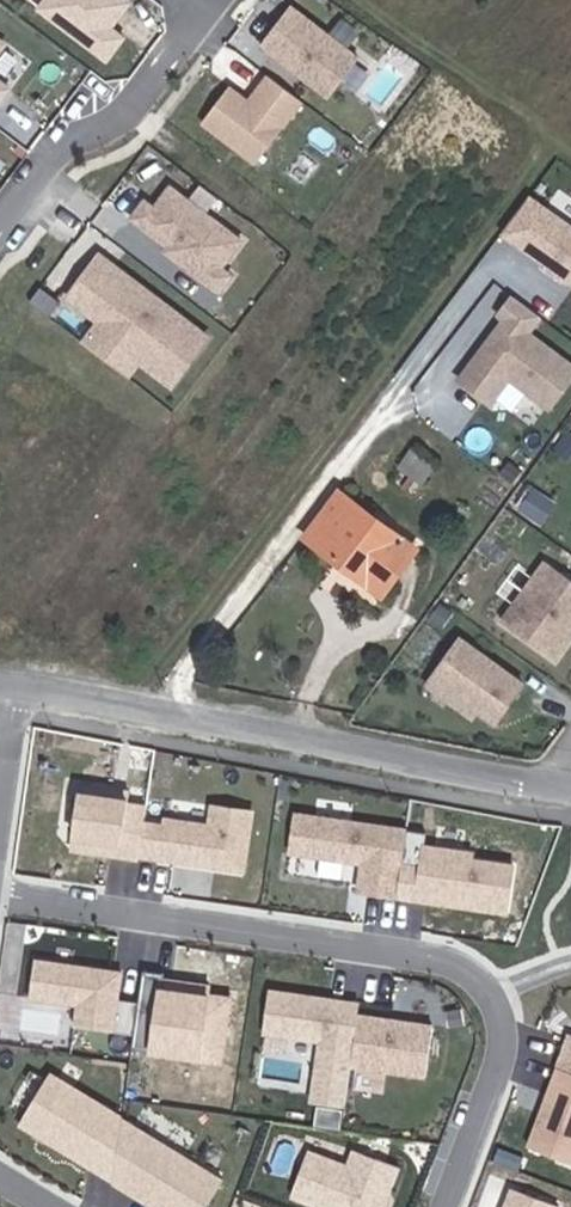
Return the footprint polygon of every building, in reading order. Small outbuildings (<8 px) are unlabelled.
[(140,0),(56,0),(55,1),(124,53),(142,30),(126,18),(140,0)] [(345,87),(374,49),(309,0),(305,0),(277,36),(345,87)] [(15,97),(27,80),(3,62),(22,36),(0,20),(0,86),(15,97)] [(319,92),(283,65),(263,92),(244,78),(217,114),(272,155),(319,92)] [(259,230),(186,175),(171,195),(163,189),(148,210),(181,235),(178,240),(236,283),(249,265),(239,257),(259,230)] [(554,186),(525,222),(570,253),(570,198),(554,186)] [(116,310),(100,331),(146,366),(156,353),(189,377),(227,326),(118,244),(86,287),(116,310)] [(534,283),(517,304),(524,309),(479,368),(512,394),(533,366),(570,395),(570,337),(550,320),(562,304),(534,283)] [(18,437),(31,446),(42,430),(29,422),(18,437)] [(434,503),(370,459),(337,505),(401,550),(434,503)] [(570,497),(552,484),(538,503),(557,516),(570,497)] [(401,550),(416,560),(448,514),(434,503),(401,550)] [(564,554),(521,615),(570,651),(570,559),(564,554)] [(470,605),(459,597),(449,611),(460,619),(470,605)] [(479,632),(451,670),(514,715),(541,676),(479,632)] [(496,702),(451,670),(446,678),(491,710),(496,702)] [(81,834),(151,844),(151,843),(156,807),(159,785),(89,776),(81,834)] [(173,809),(156,807),(151,843),(254,856),(262,795),(222,789),(219,808),(174,802),(173,809)] [(413,849),(417,813),(304,798),(299,837),(374,847),(370,877),(408,882),(413,849)] [(430,851),(413,849),(408,882),(518,896),(525,848),(481,843),(482,836),(433,830),(430,851)] [(127,1017),(134,959),(49,948),(44,984),(92,990),(89,1012),(127,1017)] [(178,962),(156,959),(146,1036),(233,1047),(241,986),(176,977),(178,962)] [(325,1088),(358,1092),(363,1053),(370,1001),(372,991),(284,979),(278,1020),(333,1028),(325,1088)] [(446,1011),(370,1001),(363,1053),(439,1063),(446,1011)] [(567,1048),(537,1130),(570,1142),(570,1050),(567,1048)] [(128,1168),(136,1107),(61,1063),(32,1111),(128,1168)] [(128,1168),(194,1206),(213,1206),(237,1167),(136,1107),(128,1168)] [(356,1206),(390,1206),(409,1156),(366,1140),(361,1154),(324,1141),(308,1184),(358,1202),(356,1206)] [(509,1206),(565,1206),(570,1190),(522,1172),(509,1206)]
